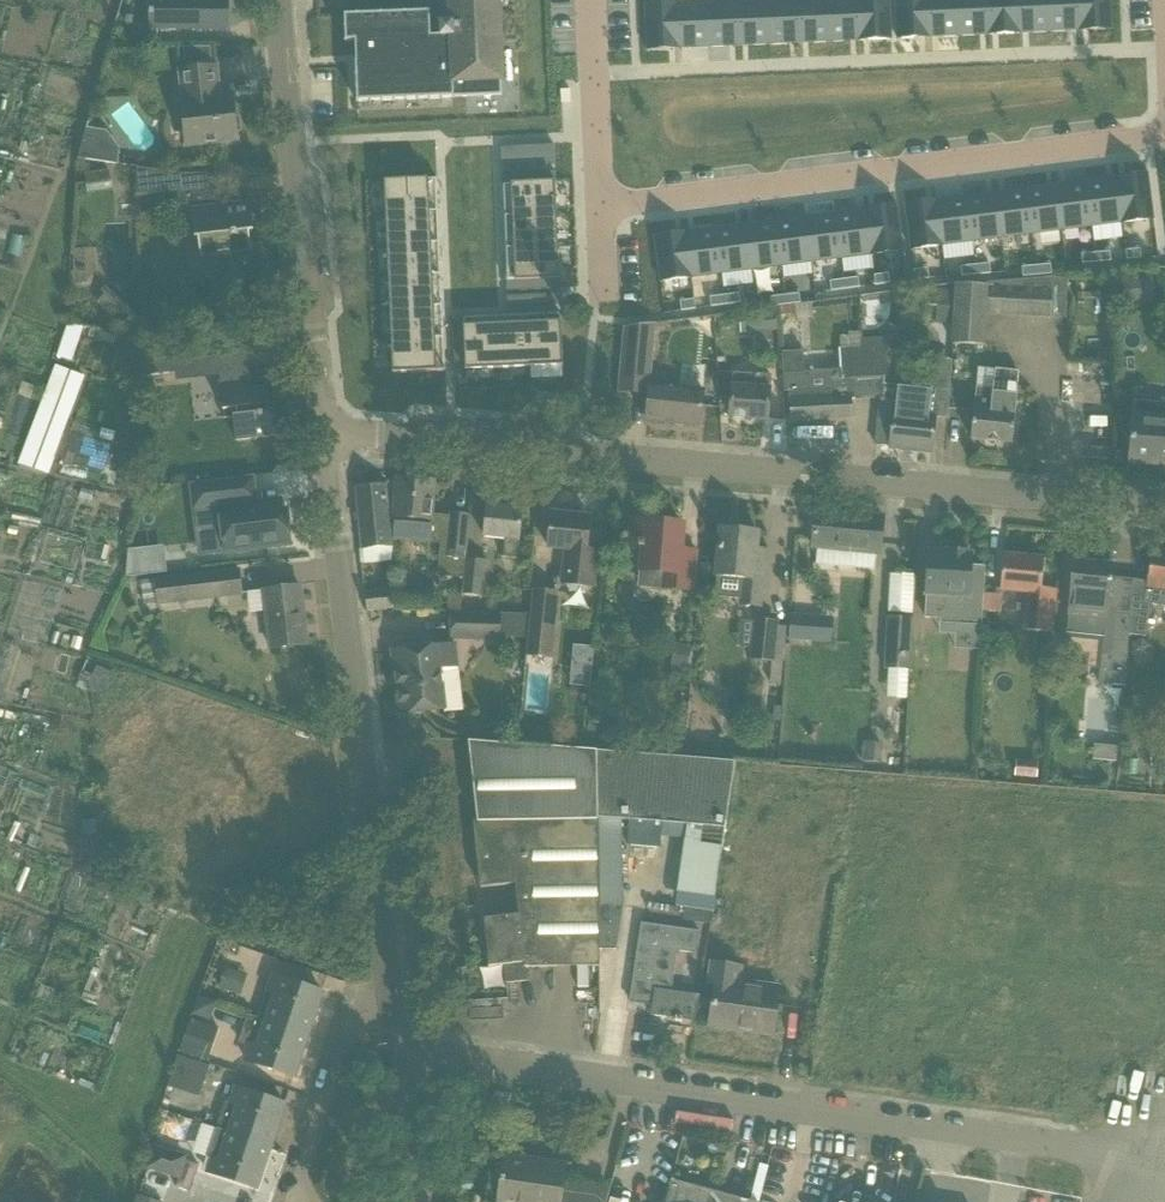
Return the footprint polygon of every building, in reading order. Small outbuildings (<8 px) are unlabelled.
[(148,30),(202,30),(202,0),(148,0),(148,30)] [(450,25),(440,25),(441,51),(430,52),(428,16),(342,19),(343,44),(354,44),(356,105),(502,99),(498,0),(449,0),(450,25)] [(736,0),(706,2),(708,47),(738,46),(736,0)] [(736,0),(738,46),(769,44),(767,0),(745,0),(736,0)] [(769,44),(799,43),(797,0),(767,0),(769,44)] [(799,43),(829,42),(827,0),(797,0),(799,43)] [(829,42),(859,41),(858,0),(827,0),(829,42)] [(860,41),(891,40),(889,0),(858,0),(860,41)] [(897,39),(927,38),(926,0),(895,0),(897,39)] [(927,38),(958,37),(956,0),(926,0),(927,38)] [(958,37),(988,35),(987,0),(956,0),(958,37)] [(988,35),(1019,34),(1018,0),(987,0),(988,35)] [(1019,34),(1050,32),(1048,0),(1018,0),(1019,34)] [(1050,32),(1080,31),(1079,0),(1048,0),(1050,32)] [(1080,31),(1111,30),(1109,0),(1079,0),(1080,31)] [(706,2),(676,3),(678,48),(708,47),(706,2)] [(675,4),(645,5),(647,50),(677,49),(675,4)] [(181,103),(186,146),(237,140),(237,132),(241,132),(239,117),(235,118),(233,97),(220,99),(216,66),(180,70),(183,103),(181,103)] [(27,74),(24,81),(35,85),(38,78),(27,74)] [(78,158),(118,164),(120,148),(107,131),(86,128),(78,158)] [(540,146),(527,147),(527,157),(540,156),(540,146)] [(553,146),(540,146),(540,156),(553,155),(553,146)] [(527,147),(514,148),(514,157),(527,157),(527,147)] [(514,148),(500,148),(501,158),(514,157),(514,148)] [(553,155),(540,156),(541,166),(554,165),(553,155)] [(540,156),(527,157),(528,166),(541,166),(540,156)] [(514,157),(501,158),(501,167),(514,167),(514,157)] [(527,157),(514,157),(514,167),(528,166),(527,157)] [(198,238),(200,258),(227,255),(251,252),(248,232),(253,231),(250,202),(212,207),(210,192),(185,195),(183,175),(135,168),(136,196),(177,190),(180,219),(192,217),(194,238),(198,238)] [(84,174),(88,192),(113,187),(109,170),(84,174)] [(554,172),(541,173),(541,183),(555,182),(554,172)] [(515,174),(515,184),(528,183),(528,173),(515,174)] [(541,173),(528,173),(528,183),(541,183),(541,173)] [(515,174),(502,175),(502,184),(515,184),(515,174)] [(1147,175),(1117,178),(1123,223),(1153,220),(1147,175)] [(1117,178),(1086,182),(1092,227),(1123,223),(1117,178)] [(437,179),(384,181),(385,213),(438,211),(437,179)] [(502,184),(503,217),(556,215),(555,182),(541,183),(528,183),(515,184),(502,184)] [(1086,182),(1056,186),(1062,231),(1092,227),(1086,182)] [(1056,186),(1026,190),(1032,235),(1062,231),(1056,186)] [(1026,190),(995,194),(1001,239),(1032,235),(1026,190)] [(995,194),(965,198),(971,243),(1001,239),(995,194)] [(965,198),(935,201),(941,246),(971,243),(965,198)] [(935,201),(905,205),(910,250),(941,246),(935,201)] [(896,206),(866,210),(872,255),(902,251),(896,206)] [(866,210),(836,214),(842,259),(843,273),(874,269),(872,255),(866,210)] [(438,211),(385,213),(387,245),(440,243),(438,211)] [(836,214),(806,218),(811,263),(842,259),(836,214)] [(556,215),(503,217),(505,250),(558,247),(556,215)] [(806,218),(775,222),(781,267),(811,263),(806,218)] [(775,222),(745,226),(751,271),(781,267),(775,222)] [(745,226),(715,229),(721,274),(751,271),(745,226)] [(715,229),(684,233),(690,278),(721,274),(715,229)] [(684,233),(654,237),(660,282),(690,278),(684,233)] [(440,243),(387,245),(388,278),(441,275),(440,243)] [(558,247),(505,250),(506,282),(519,282),(533,281),(546,281),(559,280),(558,247)] [(95,249),(74,250),(75,272),(96,271),(95,249)] [(1140,249),(1125,251),(1126,260),(1141,259),(1140,249)] [(1110,252),(1095,254),(1096,263),(1111,262),(1110,252)] [(1095,254),(1081,255),(1082,265),(1096,263),(1095,254)] [(989,265),(975,266),(976,276),(990,274),(989,265)] [(1050,265),(1036,267),(1037,276),(1051,275),(1050,265)] [(975,266),(960,268),(961,277),(976,276),(975,266)] [(1036,267),(1021,268),(1022,278),(1037,276),(1036,267)] [(928,269),(913,271),(915,281),(929,279),(928,269)] [(888,274),(874,276),(875,286),(889,284),(888,274)] [(441,275),(388,278),(389,310),(442,307),(441,275)] [(1118,300),(1148,299),(1146,276),(1117,278),(1118,300)] [(858,278),(844,280),(845,290),(859,288),(858,278)] [(1026,315),(1050,315),(1051,278),(1026,281),(1026,315)] [(559,280),(546,281),(546,290),(559,290),(559,280)] [(844,280),(829,282),(831,292),(845,290),(844,280)] [(954,325),(953,344),(984,345),(985,313),(1017,314),(1017,288),(1020,288),(1020,281),(1020,280),(986,282),(986,286),(956,284),(956,286),(955,288),(955,291),(955,297),(954,308),(954,325)] [(533,281),(519,282),(520,291),(533,291),(533,281)] [(546,281),(533,281),(533,291),(546,290),(546,281)] [(519,282),(506,282),(507,292),(520,291),(519,282)] [(926,289),(925,305),(936,306),(954,308),(955,297),(955,291),(954,291),(926,289)] [(738,294),(724,296),(725,306),(739,304),(738,294)] [(799,294),(785,296),(786,306),(795,304),(800,304),(799,294)] [(546,295),(533,296),(534,305),(547,305),(546,295)] [(559,295),(546,295),(547,305),(560,304),(559,295)] [(520,296),(507,297),(507,307),(520,306),(520,296)] [(533,296),(520,296),(520,306),(527,306),(534,305),(533,296)] [(724,296),(709,298),(711,307),(725,306),(724,296)] [(785,296),(770,298),(771,307),(772,307),(780,306),(786,306),(785,296)] [(694,300),(680,302),(681,312),(695,310),(694,300)] [(786,306),(780,306),(781,317),(796,314),(795,304),(786,306)] [(442,307),(389,310),(391,342),(444,339),(442,307)] [(560,313),(528,315),(530,368),(563,366),(560,313)] [(775,313),(740,316),(741,333),(776,331),(775,313)] [(129,317),(121,325),(141,344),(155,329),(151,324),(140,315),(139,317),(138,317),(135,320),(130,315),(129,317)] [(528,315),(495,316),(497,369),(530,368),(528,315)] [(495,316),(462,318),(463,331),(464,344),(464,358),(465,371),(497,369),(495,316)] [(462,318),(453,319),(453,332),(463,331),(462,318)] [(68,322),(57,356),(59,357),(72,361),(82,332),(84,327),(68,322)] [(620,366),(652,368),(656,324),(624,328),(620,366)] [(463,331),(453,332),(454,345),(464,344),(463,331)] [(444,339),(391,342),(392,374),(445,372),(444,339)] [(464,344),(454,345),(454,358),(464,358),(464,344)] [(863,349),(865,378),(887,377),(886,348),(863,349)] [(840,350),(839,350),(840,370),(841,380),(849,379),(850,379),(865,378),(863,349),(840,350)] [(803,351),(781,353),(784,392),(789,392),(789,394),(790,422),(853,418),(851,397),(832,398),(832,388),(812,389),(811,371),(810,371),(810,372),(804,373),(803,351)] [(464,358),(454,358),(455,371),(465,371),(464,358)] [(188,359),(137,365),(139,377),(176,373),(177,379),(191,377),(188,359)] [(971,439),(1012,443),(1014,419),(1020,372),(1002,370),(1002,366),(996,366),(996,369),(995,370),(978,369),(971,439)] [(19,464),(48,475),(53,461),(52,461),(84,378),(56,367),(19,464)] [(233,418),(236,441),(277,436),(274,412),(270,412),(268,388),(254,390),(253,382),(250,382),(249,367),(219,370),(220,386),(222,411),(223,411),(224,419),(233,418)] [(729,418),(767,420),(769,396),(771,377),(732,373),(729,418)] [(646,421),(699,426),(702,400),(703,390),(650,386),(646,421)] [(890,448),(931,453),(933,429),(934,416),(928,415),(931,392),(882,387),(875,446),(890,447),(890,448)] [(1150,470),(1153,466),(1164,466),(1164,405),(1159,404),(1157,420),(1133,417),(1133,426),(1127,428),(1127,437),(1131,440),(1128,464),(1136,464),(1138,469),(1150,470)] [(439,576),(465,579),(466,559),(465,559),(469,516),(450,514),(449,528),(432,527),(435,481),(395,478),(392,517),(396,517),(394,541),(441,544),(439,576)] [(237,480),(190,485),(195,530),(220,527),(223,553),(291,545),(287,511),(283,511),(282,500),(257,503),(240,505),(237,480)] [(357,488),(362,550),(391,547),(385,485),(357,488)] [(501,557),(516,559),(519,535),(521,511),(487,507),(484,531),(483,536),(503,539),(501,557)] [(813,536),(813,547),(818,547),(816,565),(875,570),(877,553),(879,553),(881,541),(883,517),(816,511),(813,536)] [(572,592),(583,593),(584,593),(586,592),(588,590),(590,588),(594,589),(598,552),(586,551),(590,518),(551,514),(549,538),(548,548),(563,550),(561,585),(567,585),(569,589),(571,591),(572,592)] [(642,586),(694,590),(695,576),(697,552),(675,550),(676,541),(680,541),(682,525),(633,521),(631,543),(640,544),(640,548),(645,548),(642,586)] [(9,527),(8,534),(16,536),(18,528),(9,527)] [(717,577),(716,597),(742,599),(741,605),(759,607),(763,575),(765,551),(756,550),(758,532),(721,529),(719,553),(717,577)] [(1144,637),(1149,605),(1164,608),(1164,552),(1152,550),(1145,581),(1133,578),(1130,613),(1129,634),(1144,637)] [(127,577),(146,575),(143,551),(129,552),(127,577)] [(941,623),(981,626),(985,566),(970,565),(971,555),(966,555),(966,553),(948,552),(948,554),(928,553),(924,619),(941,619),(941,623)] [(1024,631),(1052,634),(1057,591),(1040,589),(1043,560),(1004,556),(1001,580),(1000,590),(1028,593),(1024,631)] [(465,579),(463,596),(481,597),(484,560),(466,559),(465,579)] [(1069,619),(1067,634),(1102,637),(1101,653),(1098,683),(1125,686),(1127,655),(1129,634),(1130,618),(1130,613),(1114,612),(1114,610),(1108,610),(1109,596),(1112,566),(1073,563),(1069,610),(1069,619)] [(156,581),(141,582),(142,597),(143,606),(156,605),(159,604),(240,595),(237,571),(156,581)] [(391,580),(382,580),(382,590),(391,590),(391,580)] [(264,592),(271,649),(306,645),(300,587),(264,592)] [(365,593),(367,611),(392,608),(389,590),(365,593)] [(526,655),(551,659),(558,592),(532,590),(530,616),(528,638),(526,655)] [(446,612),(461,612),(462,595),(448,594),(446,612)] [(452,638),(500,640),(500,638),(528,638),(530,616),(452,615),(452,638)] [(790,615),(788,639),(809,641),(811,616),(790,615)] [(884,670),(908,671),(911,619),(887,618),(884,670)] [(754,661),(773,662),(773,659),(784,661),(787,627),(775,626),(775,624),(757,623),(754,661)] [(73,637),(70,648),(79,651),(82,639),(73,637)] [(1132,643),(1130,655),(1139,663),(1150,658),(1152,646),(1143,639),(1132,643)] [(678,643),(671,672),(686,676),(693,647),(678,643)] [(416,649),(393,652),(400,715),(404,714),(408,719),(419,718),(422,712),(444,710),(440,670),(456,668),(456,667),(454,645),(416,649)] [(593,648),(574,646),(571,685),(590,687),(593,648)] [(39,721),(34,735),(42,738),(47,724),(39,721)] [(552,739),(553,728),(538,727),(537,738),(552,739)] [(599,752),(468,742),(477,821),(473,821),(480,888),(515,885),(519,918),(508,919),(508,917),(484,919),(489,967),(503,966),(505,984),(527,981),(526,968),(577,968),(589,968),(599,967),(599,902),(598,799),(598,760),(599,760),(599,752)] [(863,742),(862,762),(881,763),(882,744),(863,742)] [(1092,744),(1091,758),(1115,761),(1117,746),(1092,744)] [(599,902),(624,905),(623,821),(686,826),(699,827),(698,845),(721,848),(723,848),(735,763),(599,752),(599,760),(598,760),(598,799),(599,902)] [(1015,776),(1037,778),(1039,763),(1017,761),(1015,776)] [(81,802),(81,819),(94,820),(94,802),(81,802)] [(714,898),(721,848),(698,845),(699,827),(686,826),(676,893),(714,898)] [(30,835),(26,845),(35,848),(39,838),(30,835)] [(28,859),(15,892),(20,893),(33,861),(28,859)] [(910,873),(909,883),(923,884),(924,875),(910,873)] [(888,876),(887,885),(901,886),(902,877),(888,876)] [(909,883),(908,892),(922,894),(923,884),(909,883)] [(887,885),(886,895),(900,896),(901,886),(887,885)] [(599,902),(599,952),(616,950),(624,905),(599,902)] [(697,911),(696,923),(709,925),(711,913),(697,911)] [(882,921),(881,931),(895,932),(896,923),(882,921)] [(675,929),(641,924),(630,999),(652,1002),(650,1016),(661,1017),(695,1022),(699,996),(671,992),(677,952),(696,955),(699,932),(675,929)] [(904,924),(902,934),(917,936),(918,926),(904,924)] [(881,931),(880,940),(894,942),(895,932),(881,931)] [(902,934),(901,943),(915,945),(917,936),(902,934)] [(5,952),(9,940),(0,937),(0,950),(5,952)] [(801,957),(800,966),(814,968),(816,959),(801,957)] [(824,960),(823,969),(837,971),(838,962),(824,960)] [(710,962),(706,987),(716,989),(710,1025),(739,1030),(753,1032),(772,1034),(779,987),(754,983),(754,989),(741,987),(744,967),(710,962)] [(838,962),(837,971),(851,973),(853,963),(838,962)] [(872,965),(870,974),(885,976),(886,966),(872,965)] [(886,966),(885,976),(899,978),(900,968),(886,966)] [(226,968),(219,988),(241,996),(248,975),(226,968)] [(918,971),(917,980),(931,982),(932,972),(918,971)] [(932,972),(931,982),(946,984),(947,974),(932,972)] [(267,1021),(308,1035),(322,993),(273,976),(268,992),(276,994),(267,1021)] [(965,976),(964,985),(978,987),(979,977),(965,976)] [(979,977),(978,987),(992,989),(993,979),(979,977)] [(41,985),(36,999),(50,1004),(55,990),(41,985)] [(785,987),(779,1031),(806,1034),(811,990),(785,987)] [(85,989),(82,998),(93,1002),(96,993),(85,989)] [(1100,1005),(1099,1015),(1113,1017),(1114,1007),(1100,1005)] [(1114,1007),(1113,1017),(1127,1019),(1128,1009),(1114,1007)] [(1145,1009),(1144,1018),(1159,1020),(1160,1011),(1145,1009)] [(179,1052),(208,1061),(219,1028),(190,1019),(179,1052)] [(269,1069),(294,1077),(308,1035),(267,1021),(258,1049),(251,1047),(246,1062),(269,1069)] [(1132,1041),(1126,1085),(1148,1089),(1155,1045),(1132,1041)] [(168,1087),(200,1098),(210,1068),(178,1057),(168,1087)] [(229,1133),(270,1147),(284,1104),(236,1089),(232,1101),(225,1099),(215,1129),(216,1129),(229,1133)] [(229,1133),(216,1129),(207,1158),(213,1160),(208,1174),(256,1189),(270,1147),(229,1133)] [(146,1169),(179,1180),(187,1156),(154,1145),(146,1169)] [(488,1201),(559,1201),(561,1184),(564,1166),(539,1162),(506,1157),(494,1156),(488,1201)] [(671,1181),(665,1201),(749,1201),(671,1181)]
